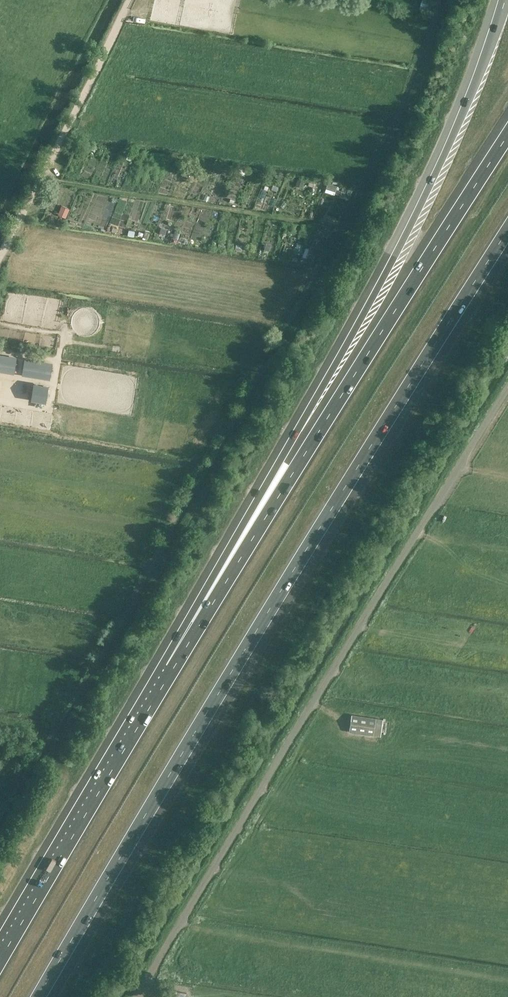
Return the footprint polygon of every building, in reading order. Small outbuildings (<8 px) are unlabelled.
[(302,187),(304,180),(297,178),(295,185),(302,187)] [(66,217),(69,209),(61,205),(58,214),(66,217)] [(16,358),(0,356),(0,370),(14,372),(16,358)] [(50,378),(52,364),(24,360),(22,374),(50,378)] [(46,401),(48,387),(33,385),(31,398),(46,401)] [(380,736),(383,719),(351,714),(349,731),(380,735),(380,736)]
